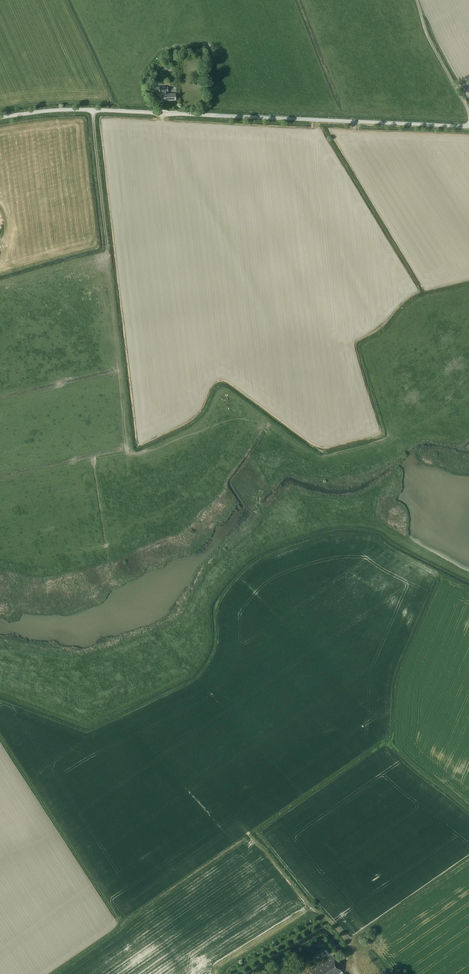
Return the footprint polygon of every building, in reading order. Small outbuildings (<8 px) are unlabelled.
[(168,94),(167,86),(148,87),(148,91),(159,91),(159,92),(164,92),(164,94),(163,94),(164,100),(176,100),(176,93),(168,94)] [(310,973),(337,973),(342,971),(333,955),(308,970),(310,973)]
